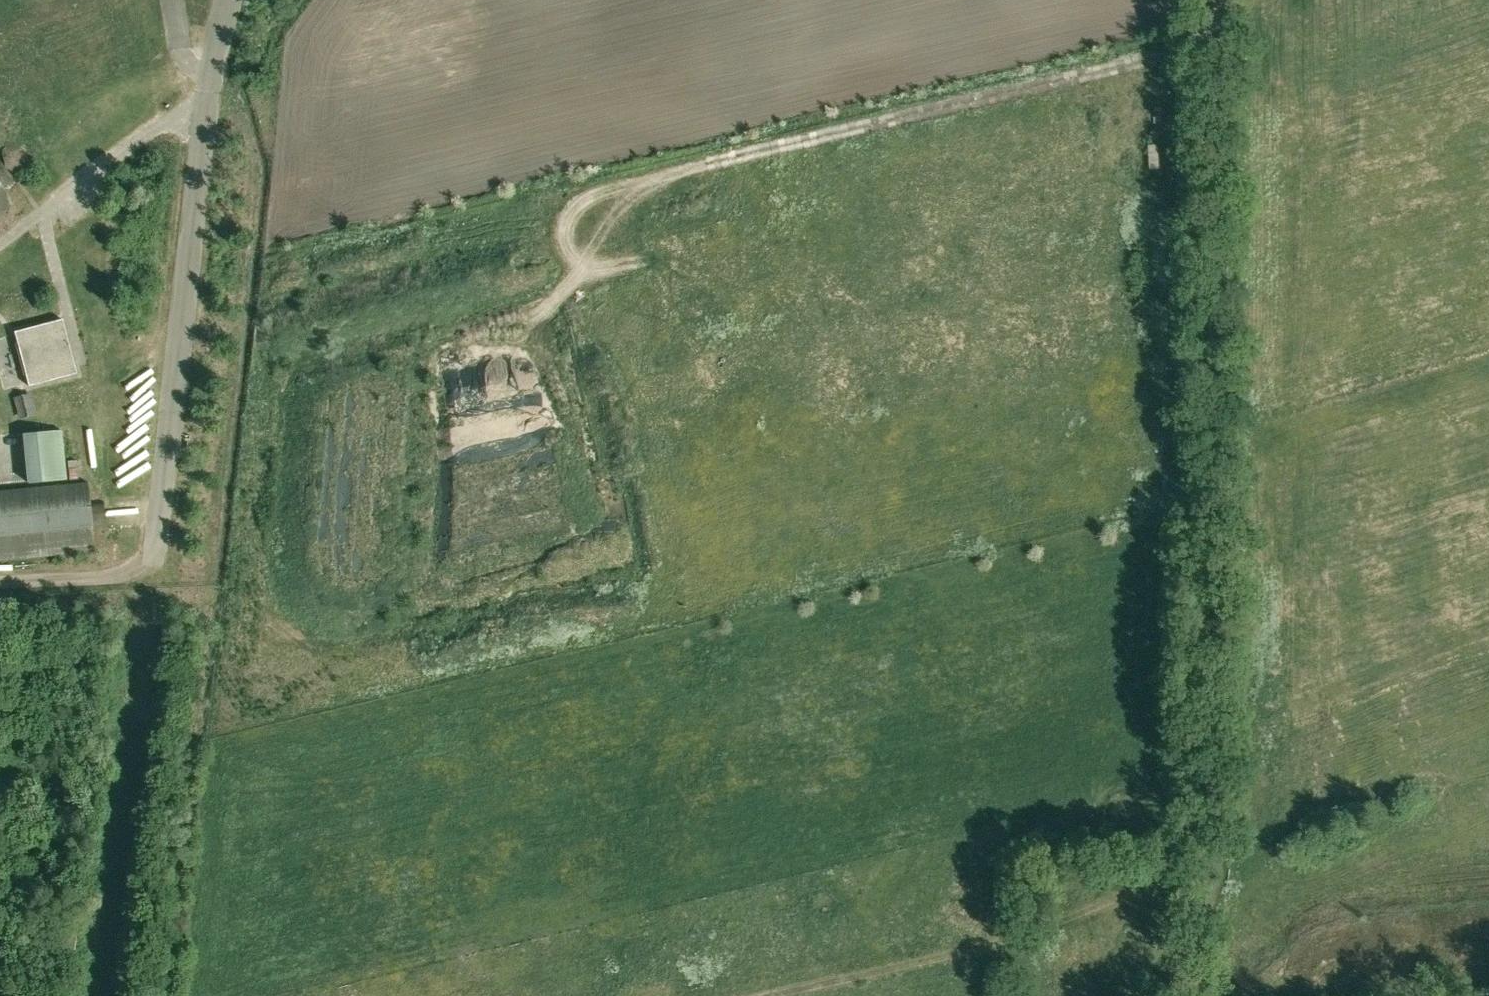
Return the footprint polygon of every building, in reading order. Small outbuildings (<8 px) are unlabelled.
[(5,167),(26,176),(29,174),(29,173),(26,175),(6,167),(9,151),(11,149),(11,148),(8,151),(5,167)] [(8,195),(3,187),(14,179),(12,177),(5,167),(0,161),(0,214),(15,204),(8,195)] [(68,342),(62,319),(14,332),(29,386),(77,373),(70,350),(67,351),(65,343),(68,342)] [(63,430),(27,432),(31,473),(67,471),(63,430)] [(0,490),(0,561),(94,552),(92,532),(106,530),(103,501),(89,502),(87,482),(0,490)] [(104,514),(113,530),(117,530),(117,529),(113,529),(105,514),(111,500),(115,499),(111,499),(104,514)] [(73,950),(75,936),(61,934),(59,948),(73,950)]
